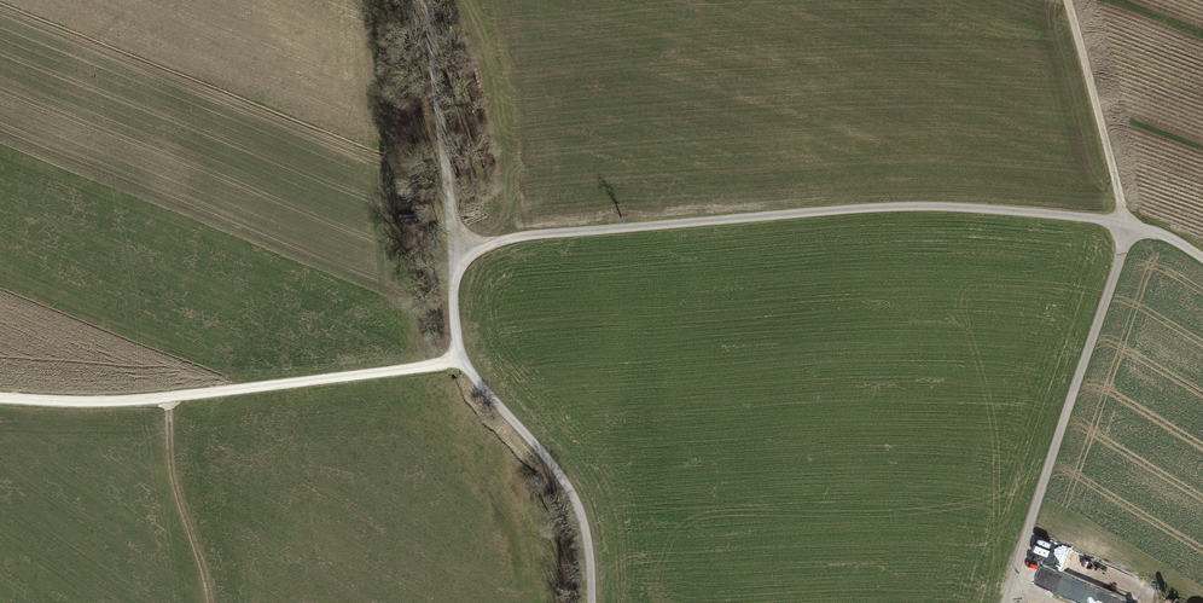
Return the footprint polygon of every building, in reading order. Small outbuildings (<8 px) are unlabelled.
[(1111,586),(1119,565),(1052,541),(1037,584),(1076,598),(1084,576),(1111,586)]
